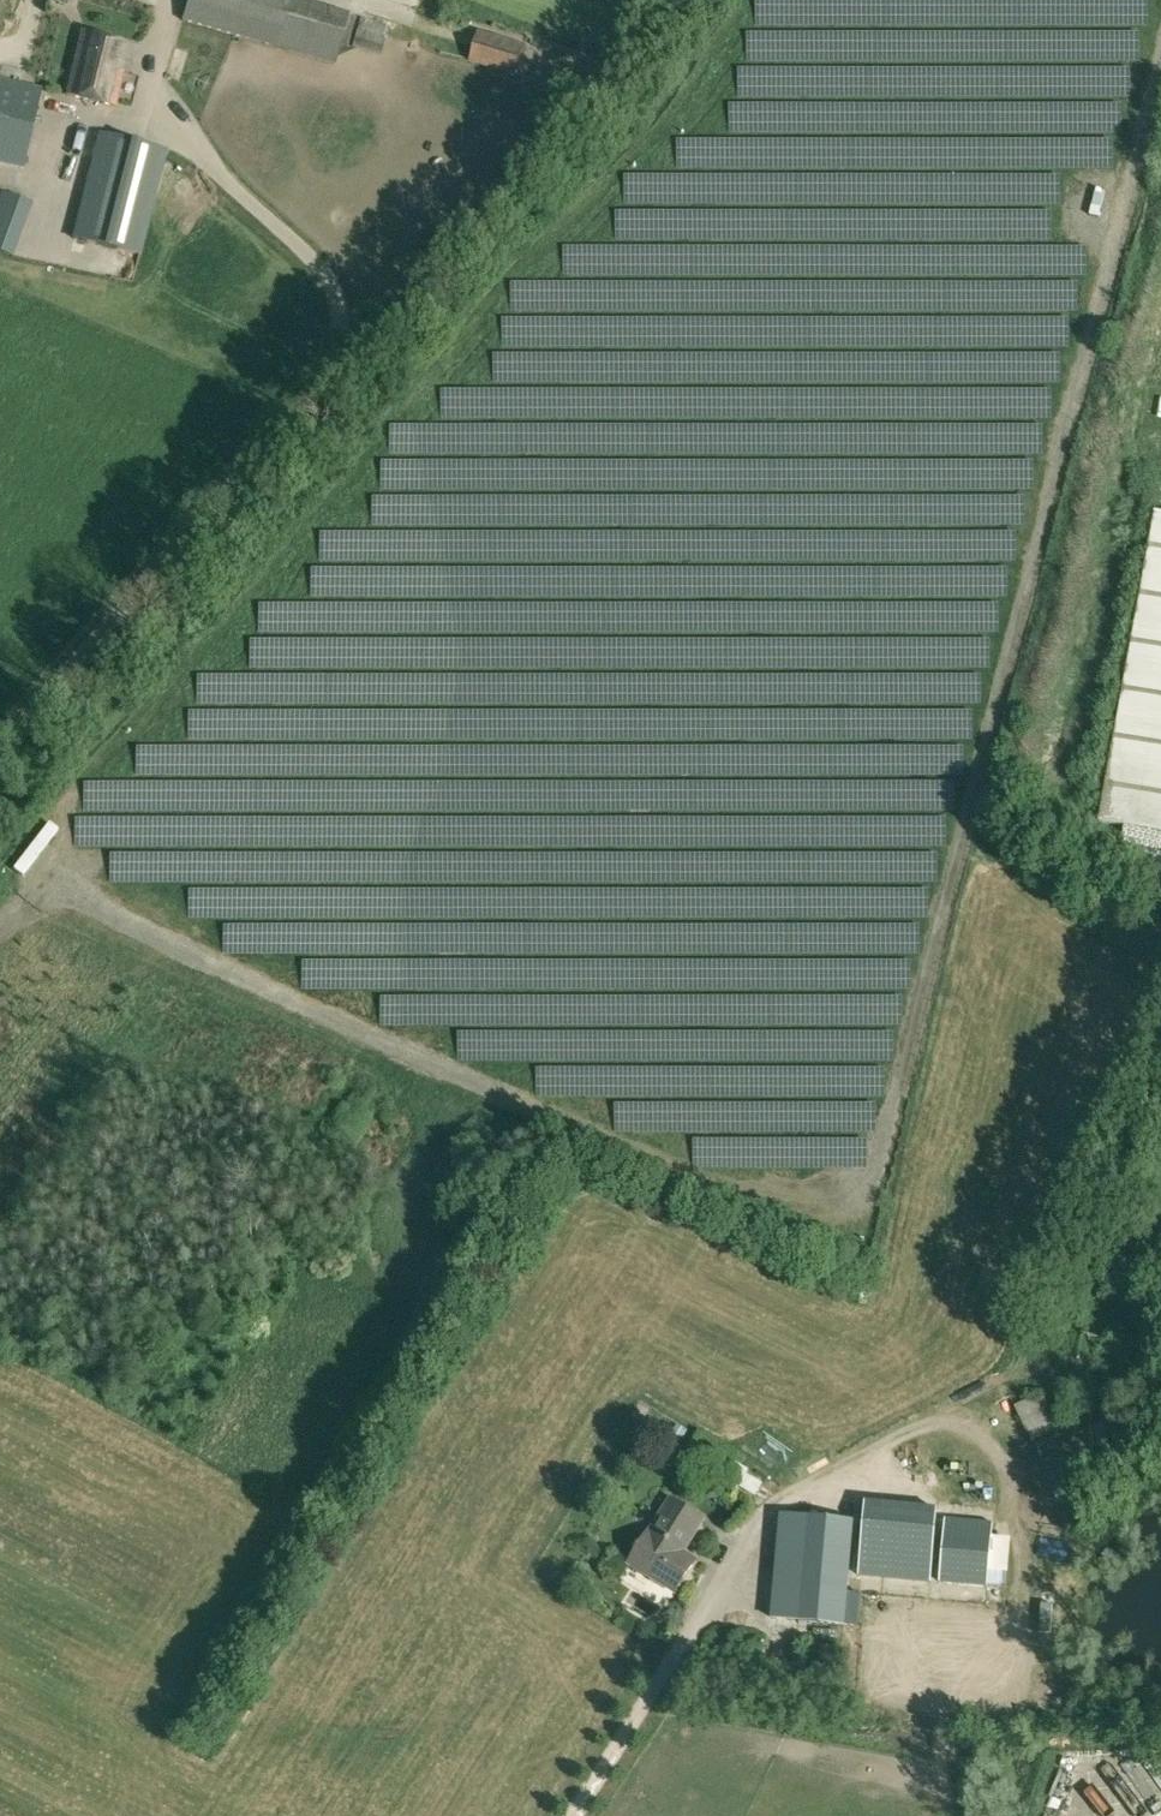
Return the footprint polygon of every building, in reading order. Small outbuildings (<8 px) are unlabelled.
[(349,13),(303,0),(188,0),(182,20),(336,64),(349,13)] [(384,46),(390,24),(361,16),(355,38),(384,46)] [(127,73),(134,46),(84,29),(67,94),(115,106),(124,72),(127,73)] [(516,76),(526,44),(480,30),(469,61),(516,76)] [(42,90),(0,80),(0,161),(23,167),(42,90)] [(140,254),(167,149),(101,132),(74,237),(140,254)] [(1099,217),(1106,191),(1096,189),(1090,215),(1099,217)] [(35,202),(2,190),(0,195),(0,251),(14,256),(35,202)] [(1128,681),(1160,687),(1160,515),(1159,515),(1128,681)] [(55,833),(47,827),(15,869),(23,875),(55,833)] [(1015,1405),(1032,1441),(1055,1428),(1045,1408),(1050,1405),(1043,1391),(1015,1405)] [(679,1424),(674,1432),(684,1437),(688,1430),(679,1424)] [(683,1550),(704,1518),(671,1497),(670,1498),(650,1530),(650,1529),(629,1562),(675,1592),(696,1559),(683,1550)] [(866,1504),(860,1575),(931,1582),(938,1510),(866,1504)] [(781,1513),(772,1617),(858,1624),(860,1593),(845,1591),(847,1571),(851,1519),(781,1513)] [(946,1519),(940,1583),(988,1587),(988,1584),(992,1537),(993,1523),(946,1519)] [(1000,1585),(1018,1585),(1019,1536),(1000,1536),(1000,1585)]
